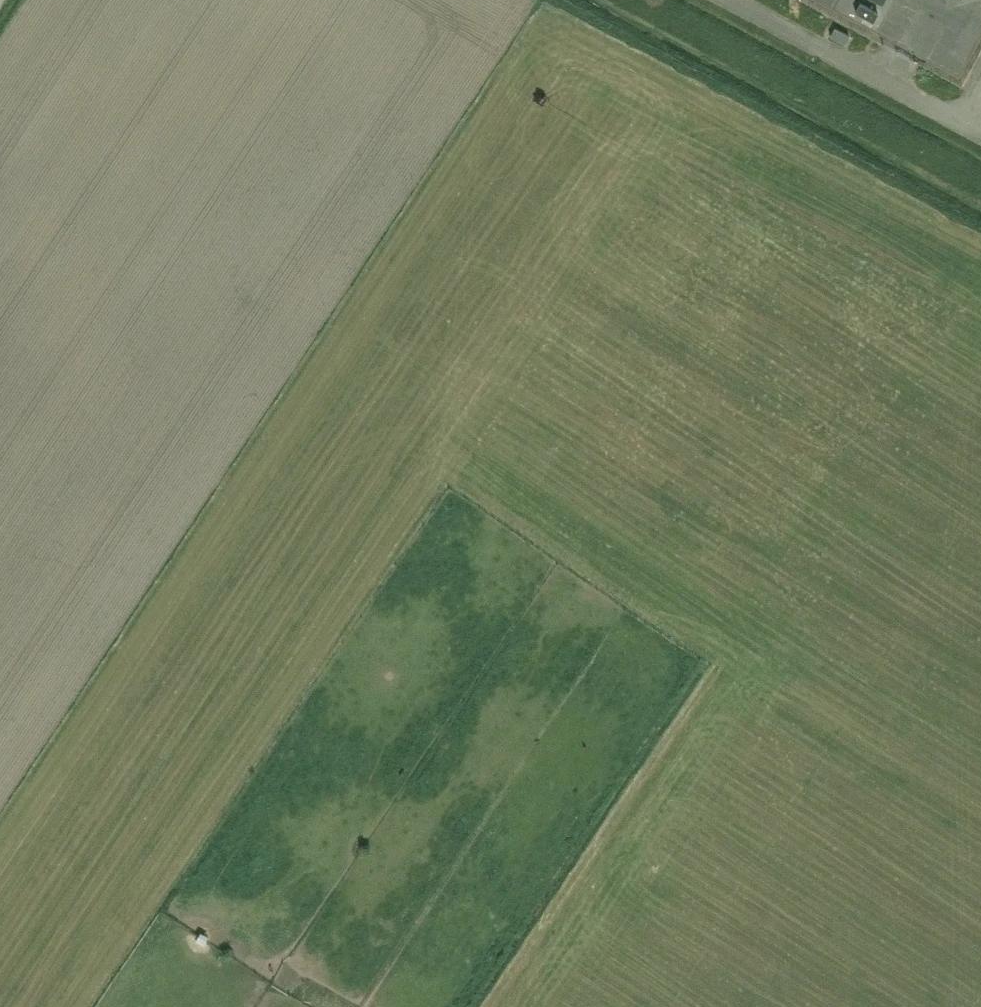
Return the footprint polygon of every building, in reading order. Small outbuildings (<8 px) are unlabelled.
[(878,12),(860,3),(856,11),(874,21),(878,12)] [(849,35),(835,27),(830,36),(845,44),(849,35)]
